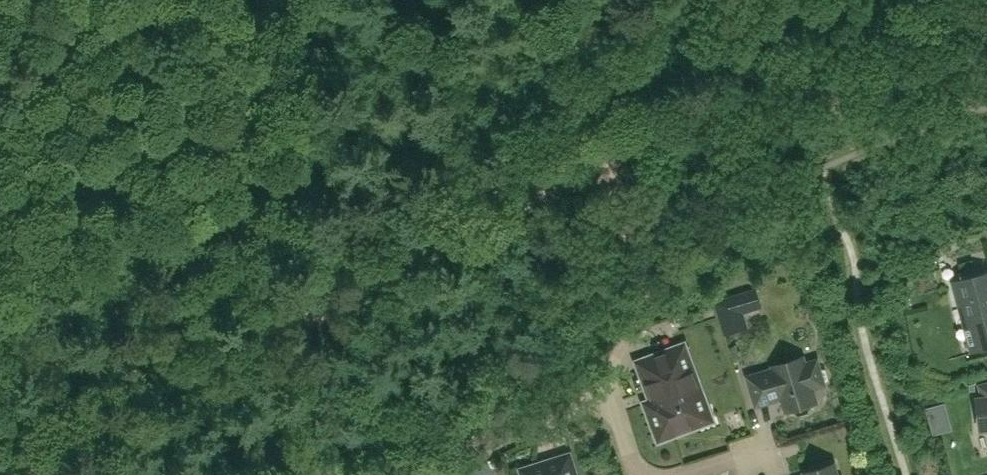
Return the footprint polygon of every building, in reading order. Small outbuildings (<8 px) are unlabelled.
[(957,284),(967,325),(973,323),(979,346),(986,344),(986,276),(957,284)] [(733,297),(717,302),(726,333),(742,328),(733,297)] [(712,421),(684,346),(639,363),(647,384),(651,383),(657,399),(645,403),(659,440),(712,421)] [(799,415),(808,412),(809,407),(809,405),(811,404),(817,402),(813,389),(825,385),(824,383),(829,380),(826,369),(820,368),(819,367),(808,370),(804,357),(772,367),(773,369),(748,377),(756,405),(774,400),(774,398),(781,396),(786,412),(794,409),(795,411),(799,415)] [(979,400),(981,428),(986,428),(986,399),(979,400)] [(569,456),(523,470),(525,474),(575,474),(569,456)] [(834,464),(805,473),(805,474),(838,474),(834,464)]
